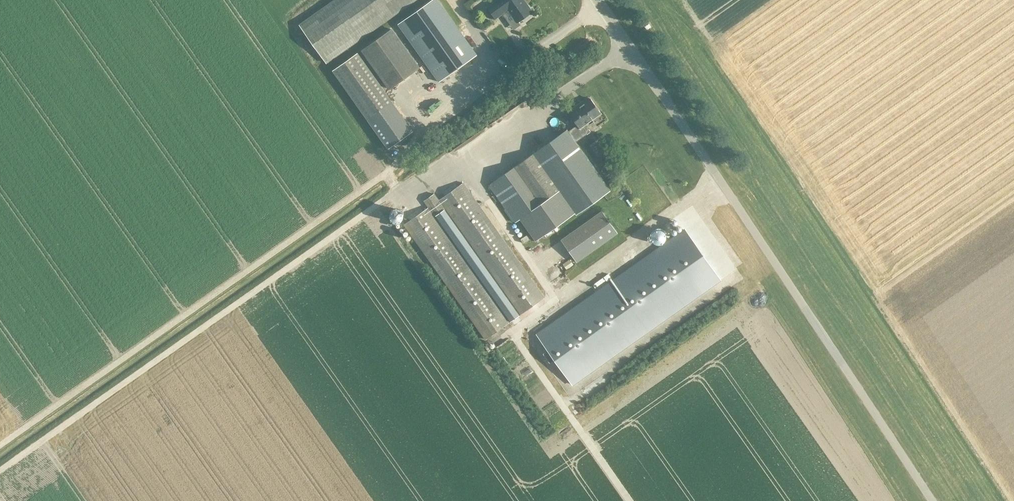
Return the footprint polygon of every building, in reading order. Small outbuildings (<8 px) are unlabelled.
[(299,25),(326,63),(416,0),(334,0),(299,25)] [(398,24),(439,82),(477,55),(438,0),(432,0),(398,24)] [(530,10),(523,0),(498,0),(488,7),(495,18),(504,12),(503,11),(507,8),(512,15),(516,20),(530,10)] [(392,29),(362,51),(389,88),(419,67),(392,29)] [(333,70),(367,119),(388,148),(413,131),(357,53),(333,70)] [(577,125),(568,131),(575,142),(590,131),(585,124),(601,113),(590,98),(580,106),(579,104),(568,112),(577,125)] [(522,217),(537,239),(535,240),(536,241),(608,189),(575,142),(568,131),(566,130),(533,153),(514,167),(489,185),(515,222),(522,217)] [(404,224),(486,339),(509,322),(434,216),(445,208),(521,314),(544,297),(463,183),(439,200),(434,193),(424,200),(429,207),(404,224)] [(602,210),(561,240),(577,261),(618,232),(602,210)] [(720,280),(685,230),(537,334),(548,350),(543,353),(550,363),(555,360),(573,384),(720,280)]
